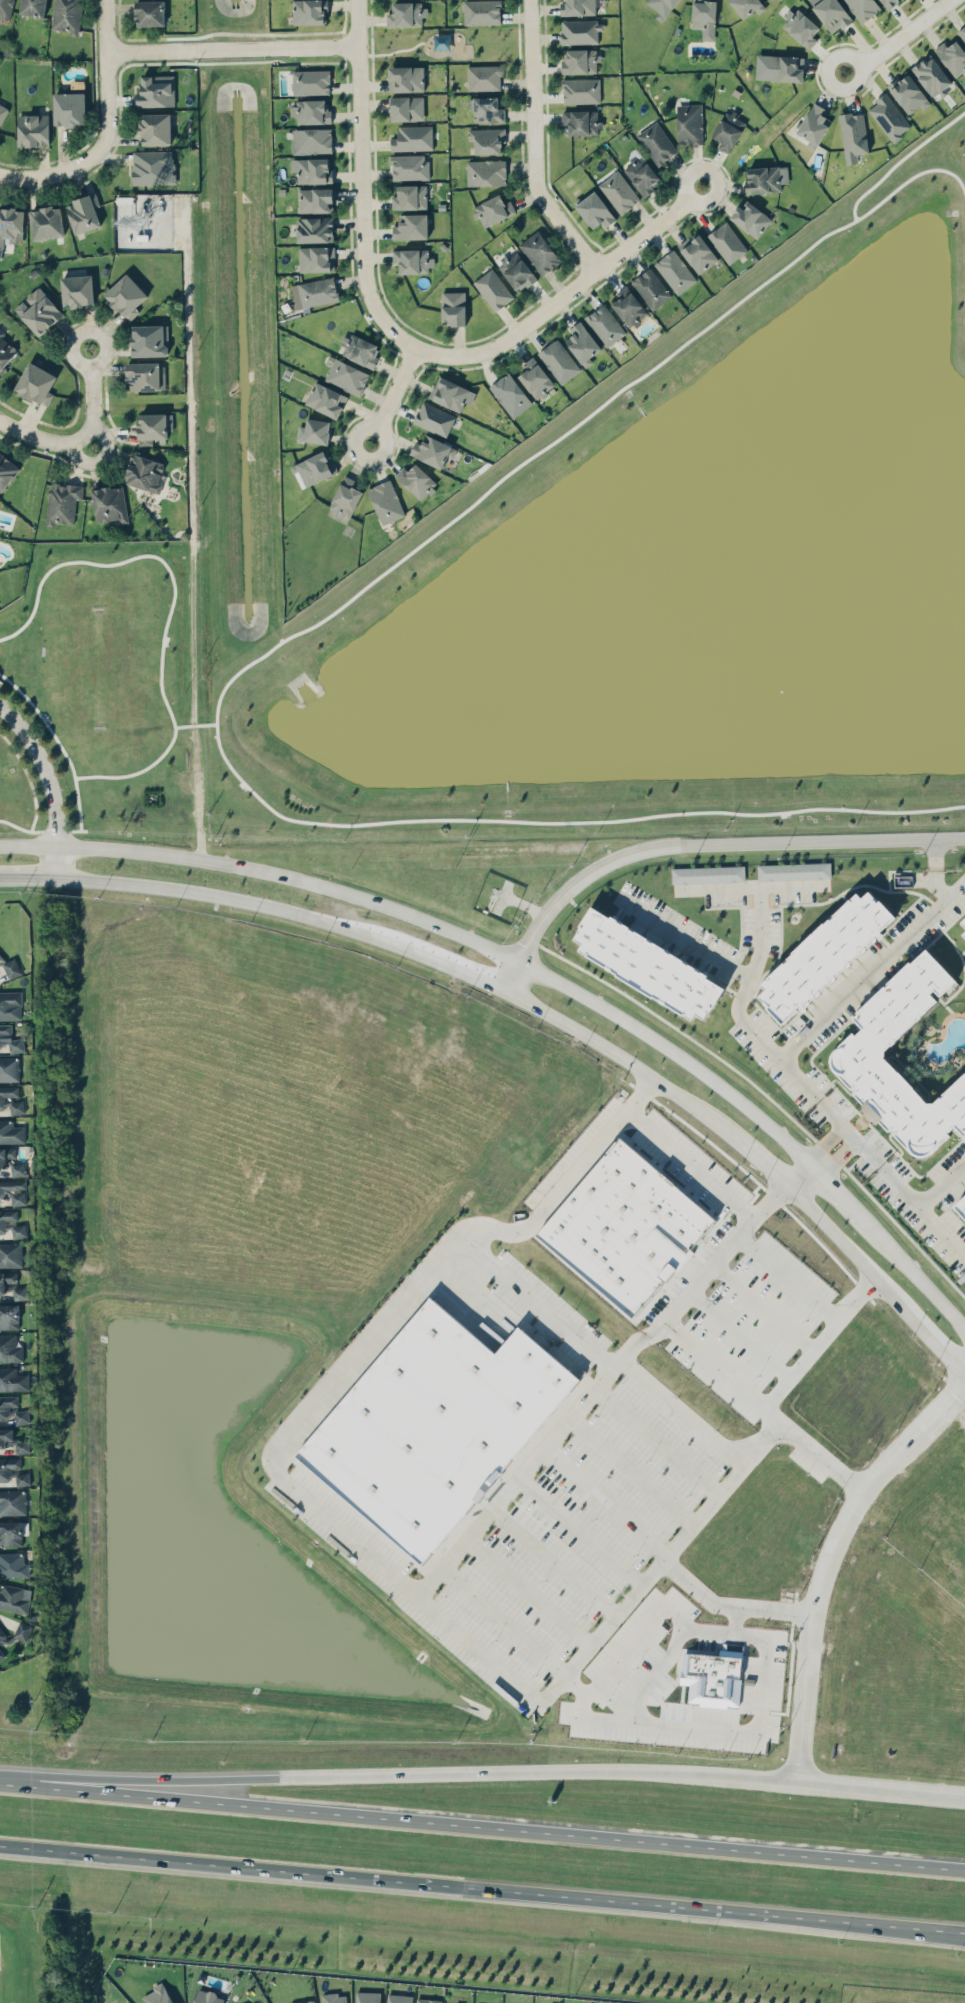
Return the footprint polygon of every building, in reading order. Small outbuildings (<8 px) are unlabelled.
[(8,23),(14,0),(0,0),(0,21),(8,23)] [(47,0),(21,0),(19,13),(44,17),(47,0)] [(70,29),(69,35),(79,35),(81,0),(54,0),(53,28),(70,29)] [(165,25),(164,0),(155,0),(135,1),(136,26),(165,25)] [(327,0),(292,0),(293,24),(327,23),(327,0)] [(501,24),(501,0),(464,0),(464,24),(501,24)] [(595,0),(563,0),(560,1),(560,15),(596,14),(595,0)] [(678,0),(647,0),(644,3),(663,18),(678,0)] [(702,28),(701,40),(715,40),(716,0),(709,0),(693,0),(692,28),(702,28)] [(759,0),(729,0),(741,20),(763,7),(759,0)] [(851,21),(839,0),(821,0),(813,5),(830,34),(851,21)] [(879,11),(873,0),(845,0),(859,23),(879,11)] [(885,10),(901,0),(880,0),(885,10)] [(392,3),(392,12),(386,13),(387,26),(422,25),(421,17),(427,17),(427,2),(392,3)] [(780,23),(808,49),(817,39),(813,35),(818,29),(795,7),(780,23)] [(561,44),(598,43),(598,30),(603,30),(603,19),(561,20),(561,44)] [(964,42),(964,25),(957,32),(964,42)] [(955,78),(964,71),(964,52),(957,39),(948,45),(945,41),(934,47),(955,78)] [(561,60),(561,74),(598,73),(598,48),(567,49),(567,59),(561,60)] [(952,82),(930,53),(910,68),(934,98),(946,90),(944,88),(952,82)] [(755,80),(803,81),(804,56),(756,54),(755,80)] [(502,89),(501,65),(467,66),(468,90),(502,89)] [(423,66),(388,66),(389,92),(424,91),(423,66)] [(330,69),(292,70),(293,94),(330,93),(330,69)] [(932,103),(908,73),(888,88),(909,114),(920,106),(923,110),(932,103)] [(141,75),(141,91),(137,91),(137,106),(174,105),(174,75),(141,75)] [(599,78),(562,78),(563,103),(600,102),(599,78)] [(870,108),(890,141),(910,129),(887,91),(874,99),(877,103),(870,108)] [(85,92),(53,93),(54,125),(86,125),(85,92)] [(423,96),(390,96),(390,121),(423,120),(423,96)] [(497,96),(473,97),(474,122),(505,122),(504,108),(498,108),(497,96)] [(329,123),(329,101),(290,101),(290,115),(297,115),(297,123),(329,123)] [(820,144),(831,119),(823,115),(826,108),(812,102),(797,134),(820,144)] [(9,107),(0,103),(0,126),(9,107)] [(677,104),(678,144),(703,143),(702,103),(677,104)] [(736,117),(738,115),(727,108),(711,136),(720,141),(717,147),(729,153),(746,122),(736,117)] [(597,110),(562,111),(562,124),(569,124),(569,134),(601,134),(601,120),(597,120),(597,110)] [(869,152),(862,111),(838,115),(846,164),(858,162),(856,154),(869,152)] [(141,145),(171,144),(170,113),(140,113),(141,145)] [(18,146),(50,145),(48,114),(17,115),(18,146)] [(637,134),(657,165),(677,152),(657,121),(637,134)] [(431,125),(398,125),(398,137),(390,137),(391,150),(432,149),(431,125)] [(331,128),(292,129),(293,154),(332,153),(331,128)] [(475,140),(475,154),(504,153),(503,128),(468,128),(468,140),(475,140)] [(624,168),(641,195),(661,183),(639,148),(627,155),(632,163),(624,168)] [(132,151),(133,184),(170,183),(169,165),(173,165),(172,150),(132,151)] [(427,154),(391,155),(392,180),(428,179),(427,154)] [(331,157),(297,158),(298,183),(331,182),(331,157)] [(505,159),(466,160),(467,185),(506,185),(505,159)] [(746,168),(747,193),(781,191),(781,183),(788,183),(787,165),(746,168)] [(599,182),(618,214),(639,202),(620,170),(599,182)] [(426,184),(397,185),(397,195),(391,196),(392,209),(427,208),(426,184)] [(300,212),(333,212),(332,187),(299,188),(300,212)] [(575,204),(591,228),(601,222),(604,227),(615,220),(596,190),(575,204)] [(95,207),(100,206),(96,193),(65,203),(75,234),(101,226),(95,207)] [(479,218),(484,227),(516,211),(510,200),(504,203),(499,193),(472,207),(477,218),(479,218)] [(729,217),(756,238),(772,219),(751,202),(744,210),(739,205),(729,217)] [(33,240),(64,236),(60,205),(29,209),(33,240)] [(24,209),(0,207),(0,258),(2,258),(3,239),(22,240),(24,209)] [(427,213),(398,214),(399,224),(392,225),(392,240),(427,239),(427,213)] [(333,217),(296,217),(297,242),(333,241),(333,217)] [(708,233),(728,264),(747,251),(727,221),(708,233)] [(562,260),(537,229),(518,244),(542,275),(562,260)] [(680,244),(697,273),(717,261),(700,232),(680,244)] [(334,246),(299,247),(299,272),(334,271),(334,246)] [(428,248),(392,250),(393,263),(399,263),(399,273),(431,272),(431,257),(428,257),(428,248)] [(697,279),(673,249),(654,264),(678,294),(697,279)] [(536,279),(519,250),(498,262),(515,291),(536,279)] [(653,310),(672,295),(650,267),(631,282),(653,310)] [(512,299),(494,268),(474,280),(492,311),(512,299)] [(139,312),(135,307),(148,295),(127,272),(104,294),(129,321),(139,312)] [(61,276),(63,306),(94,305),(92,275),(61,276)] [(291,283),(294,307),(338,302),(335,277),(291,283)] [(611,303),(629,328),(649,314),(627,284),(615,293),(619,298),(611,303)] [(37,336),(63,316),(40,285),(23,298),(25,300),(15,307),(37,336)] [(442,324),(466,323),(465,291),(441,291),(442,324)] [(586,314),(603,347),(624,335),(607,303),(586,314)] [(565,339),(585,367),(593,362),(589,357),(601,349),(581,320),(569,328),(573,334),(565,339)] [(168,324),(129,325),(130,356),(168,355),(168,324)] [(18,350),(1,336),(4,333),(0,329),(0,371),(18,350)] [(345,345),(341,354),(373,368),(378,356),(374,354),(379,345),(352,333),(349,338),(344,335),(340,343),(345,345)] [(579,372),(560,338),(539,350),(559,384),(579,372)] [(518,375),(537,401),(548,393),(546,390),(554,384),(533,356),(522,364),(526,369),(518,375)] [(370,374),(335,357),(324,379),(359,396),(370,374)] [(15,390),(48,406),(54,393),(49,391),(57,375),(28,361),(15,390)] [(127,363),(127,391),(165,390),(165,362),(127,363)] [(533,403),(508,371),(489,387),(513,418),(533,403)] [(460,412),(471,389),(439,374),(428,397),(460,412)] [(305,403),(337,418),(347,396),(316,380),(305,403)] [(446,437),(456,416),(423,400),(413,422),(446,437)] [(138,413),(139,444),(154,444),(154,442),(167,442),(167,424),(173,424),(173,413),(138,413)] [(297,441),(329,443),(331,420),(306,418),(306,426),(298,425),(297,441)] [(441,469),(448,455),(453,457),(457,448),(426,433),(421,443),(415,441),(409,454),(441,469)] [(300,471),(305,485),(337,474),(329,450),(289,464),(293,473),(300,471)] [(20,468),(0,452),(0,492),(20,468)] [(123,482),(159,493),(162,484),(159,483),(165,463),(132,453),(123,482)] [(438,483),(415,462),(408,470),(403,466),(394,475),(420,500),(428,492),(429,493),(438,483)] [(405,515),(390,479),(367,488),(382,524),(405,515)] [(45,524),(54,525),(55,521),(73,524),(76,498),(81,498),(83,485),(50,482),(45,524)] [(129,522),(122,485),(91,490),(97,523),(118,519),(119,524),(129,522)] [(757,864),(758,880),(831,878),(831,862),(757,864)] [(745,865),(671,867),(672,883),(745,881),(745,865)] [(857,892),(759,983),(765,989),(758,996),(784,1024),(897,918),(870,890),(862,897),(857,892)] [(578,952),(693,1018),(696,1014),(706,1019),(726,983),(592,906),(573,938),(583,944),(578,952)] [(933,1099),(964,1069),(964,1135),(953,1123),(947,1129),(950,1132),(930,1151),(929,1150),(927,1152),(924,1153),(920,1154),(917,1153),(915,1153),(912,1151),(911,1151),(892,1131),(890,1129),(889,1129),(888,1128),(887,1129),(878,1119),(875,1122),(871,1118),(870,1119),(862,1111),(866,1108),(861,1102),(861,1101),(852,1091),(853,1090),(850,1086),(834,1069),(833,1067),(832,1063),(831,1059),(831,1056),(832,1052),(834,1049),(853,1029),(856,1032),(863,1026),(852,1014),(888,980),(887,979),(909,958),(910,959),(925,944),(955,977),(939,993),(933,986),(930,990),(936,997),(920,1012),(921,1013),(916,1018),(915,1017),(895,1037),(895,1038),(891,1043),(890,1042),(884,1047),(883,1054),(897,1069),(898,1068),(913,1085),(922,1095),(926,1100),(933,1099)] [(12,978),(22,970),(12,958),(7,962),(0,955),(0,965),(12,978)] [(0,991),(0,1019),(21,1019),(20,991),(0,991)] [(0,1024),(0,1047),(9,1047),(9,1052),(23,1052),(23,1038),(12,1038),(11,1024),(0,1024)] [(19,1081),(19,1056),(0,1056),(0,1081),(19,1081)] [(10,1109),(10,1114),(24,1114),(24,1099),(19,1099),(19,1086),(0,1086),(0,1109),(10,1109)] [(12,1126),(12,1119),(0,1119),(0,1143),(24,1142),(24,1126),(12,1126)] [(535,1240),(635,1319),(717,1216),(617,1137),(535,1240)] [(0,1147),(0,1171),(9,1171),(9,1176),(25,1176),(25,1162),(14,1162),(14,1147),(0,1147)] [(11,1199),(11,1205),(25,1204),(25,1180),(0,1180),(0,1199),(11,1199)] [(956,1205),(964,1197),(964,1215),(956,1205)] [(10,1233),(10,1237),(25,1237),(25,1225),(6,1225),(6,1220),(17,1220),(17,1209),(0,1209),(0,1233),(10,1233)] [(0,1242),(0,1267),(22,1267),(22,1242),(0,1242)] [(0,1272),(0,1294),(5,1294),(5,1283),(17,1282),(17,1271),(0,1272)] [(22,1287),(12,1288),(14,1300),(24,1298),(22,1287)] [(433,1300),(498,1358),(523,1331),(580,1382),(425,1568),(296,1459),(433,1300)] [(19,1328),(18,1303),(0,1304),(0,1329),(19,1328)] [(0,1334),(0,1361),(23,1361),(22,1345),(16,1346),(16,1333),(0,1334)] [(0,1367),(0,1391),(28,1390),(28,1373),(16,1374),(16,1366),(0,1367)] [(14,1418),(15,1424),(29,1423),(28,1410),(17,1410),(17,1395),(0,1396),(0,1419),(14,1418)] [(0,1428),(0,1446),(15,1446),(15,1453),(29,1453),(28,1439),(13,1440),(12,1428),(0,1428)] [(17,1479),(17,1485),(30,1485),(29,1472),(20,1472),(20,1457),(0,1458),(0,1480),(17,1479)] [(26,1514),(25,1489),(0,1490),(0,1515),(26,1514)] [(0,1521),(0,1546),(23,1545),(22,1520),(0,1521)] [(29,1576),(29,1563),(23,1563),(23,1552),(0,1552),(0,1576),(29,1576)] [(31,1588),(2,1583),(0,1589),(0,1608),(27,1613),(31,1588)] [(7,1644),(16,1638),(26,1642),(33,1625),(18,1620),(10,1642),(0,1627),(0,1641),(7,1644)] [(683,1652),(719,1655),(719,1648),(743,1650),(738,1705),(688,1701),(690,1683),(681,1682),(683,1652)] [(151,1984),(151,1989),(142,1994),(147,2002),(173,2002),(161,1979),(151,1984)] [(222,1996),(220,2002),(191,2002),(196,1987),(205,1989),(206,1984),(215,1987),(213,1994),(222,1996)] [(320,2002),(344,2002),(343,1993),(336,1993),(335,1989),(319,1990),(320,2002)] [(380,1991),(356,1991),(355,2002),(380,2002),(380,1991)] [(411,1994),(386,1993),(386,2002),(411,2002),(411,1994)]
